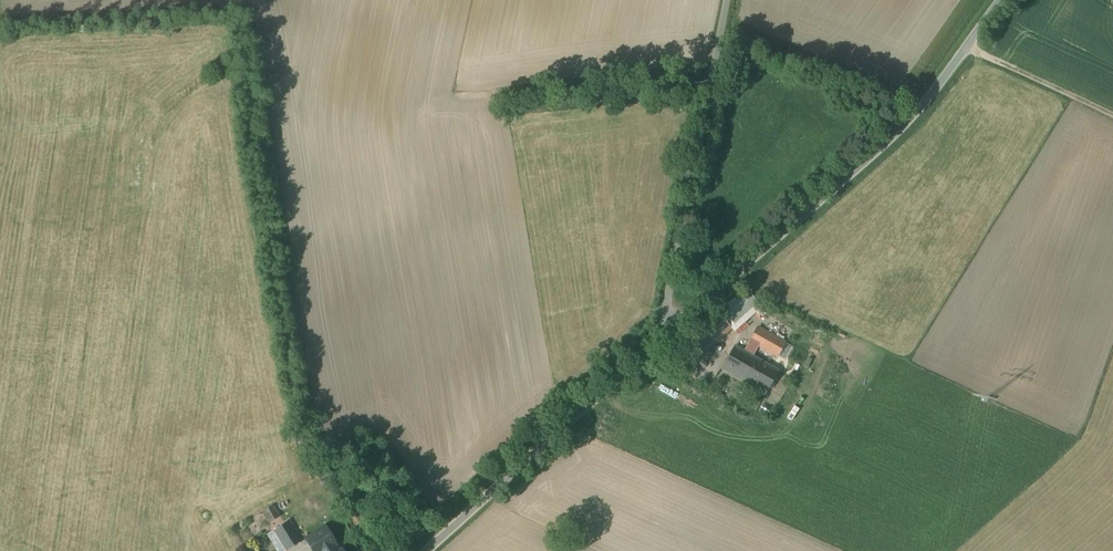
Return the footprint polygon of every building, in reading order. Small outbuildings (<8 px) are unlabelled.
[(733,290),(678,341),(696,358),(749,307),(733,290)] [(795,331),(761,317),(740,350),(729,342),(708,370),(764,405),(779,383),(781,360),(795,331)] [(261,511),(268,523),(281,516),(275,504),(261,511)] [(289,523),(275,531),(285,549),(286,550),(289,550),(301,544),(289,523)] [(314,550),(339,550),(326,529),(308,540),(314,550)]
